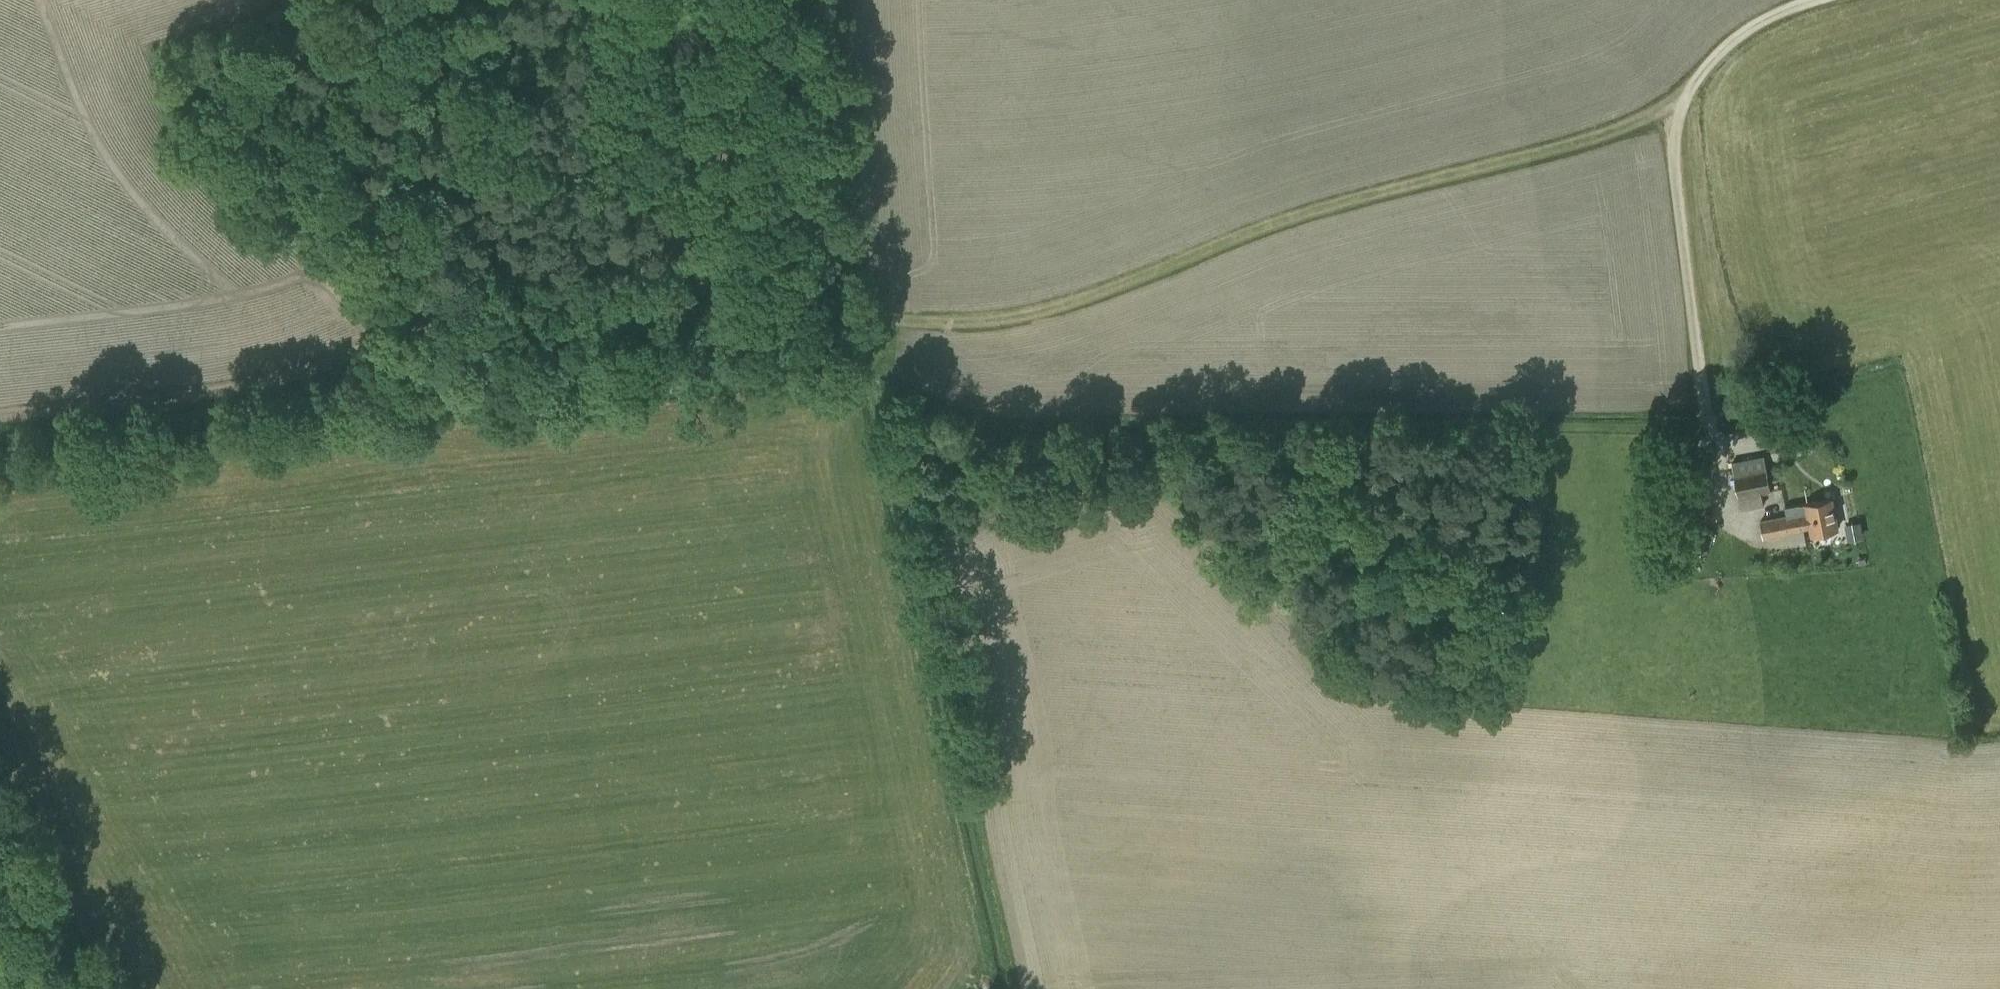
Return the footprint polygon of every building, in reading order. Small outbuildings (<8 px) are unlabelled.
[(1732,461),(1740,498),(1772,491),(1764,454),(1732,461)] [(1839,528),(1833,497),(1805,502),(1806,505),(1790,508),(1791,514),(1760,520),(1764,537),(1810,528),(1811,533),(1839,528)]
